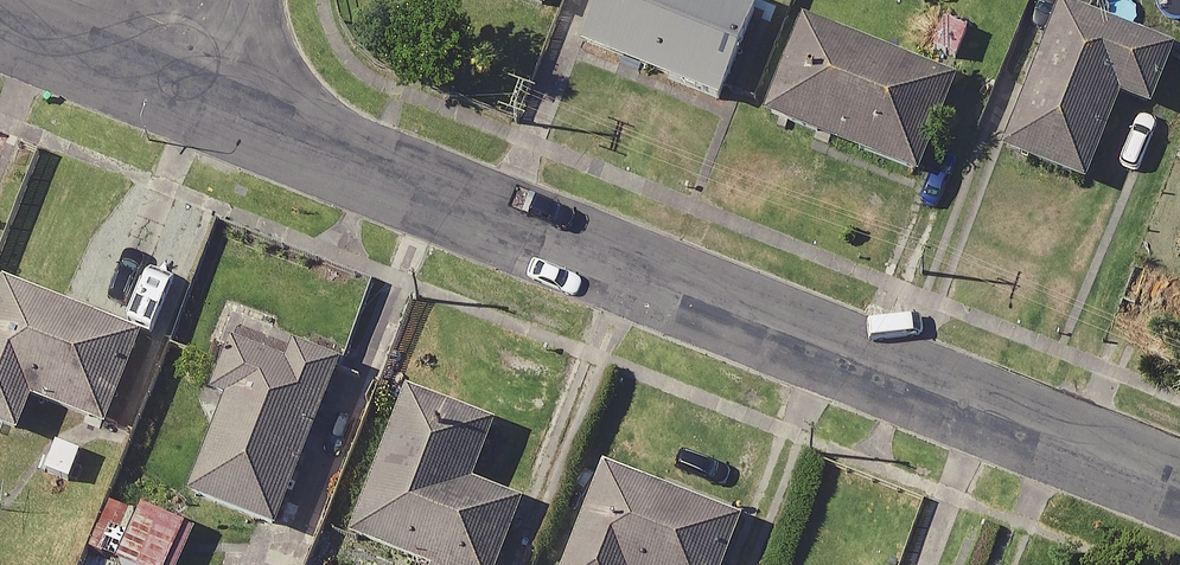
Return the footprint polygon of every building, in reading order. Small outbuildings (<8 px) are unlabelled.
[(554,19),(561,0),(507,0),(554,19)] [(548,66),(576,77),(586,52),(727,109),(765,17),(724,0),(574,0),(548,66)] [(1071,8),(1011,159),(1093,192),(1128,103),(1160,116),(1179,67),(1179,52),(1071,8)] [(939,18),(923,52),(970,74),(986,40),(939,18)] [(962,86),(804,25),(767,122),(925,183),(962,86)] [(0,277),(0,425),(7,427),(20,392),(95,421),(131,327),(0,277)] [(328,359),(220,318),(180,425),(155,416),(133,474),(267,523),(328,359)] [(515,501),(466,481),(490,420),(402,385),(343,533),(421,564),(420,564),(489,564),(515,501)] [(732,511),(595,459),(554,564),(711,564),(732,511)] [(110,485),(83,545),(127,564),(169,564),(189,520),(110,485)] [(222,542),(211,564),(270,564),(222,542)]
